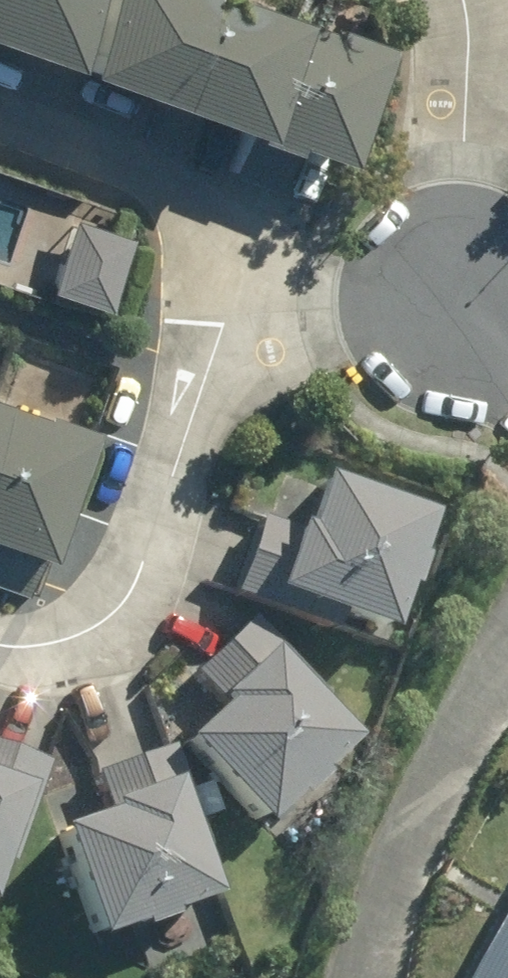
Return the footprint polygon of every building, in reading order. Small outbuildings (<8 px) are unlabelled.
[(80,46),(95,0),(0,0),(0,20),(80,46)] [(330,0),(114,0),(99,46),(369,130),(403,23),(330,0)] [(116,298),(141,230),(83,209),(58,276),(116,298)] [(59,539),(107,414),(0,374),(0,517),(59,539)] [(291,444),(250,562),(400,614),(442,496),(291,444)] [(273,813),(367,727),(272,627),(179,713),(273,813)] [(237,887),(193,762),(66,806),(110,931),(237,887)] [(2,894),(41,788),(0,773),(0,893),(2,894)] [(465,977),(507,977),(507,903),(465,977)]
